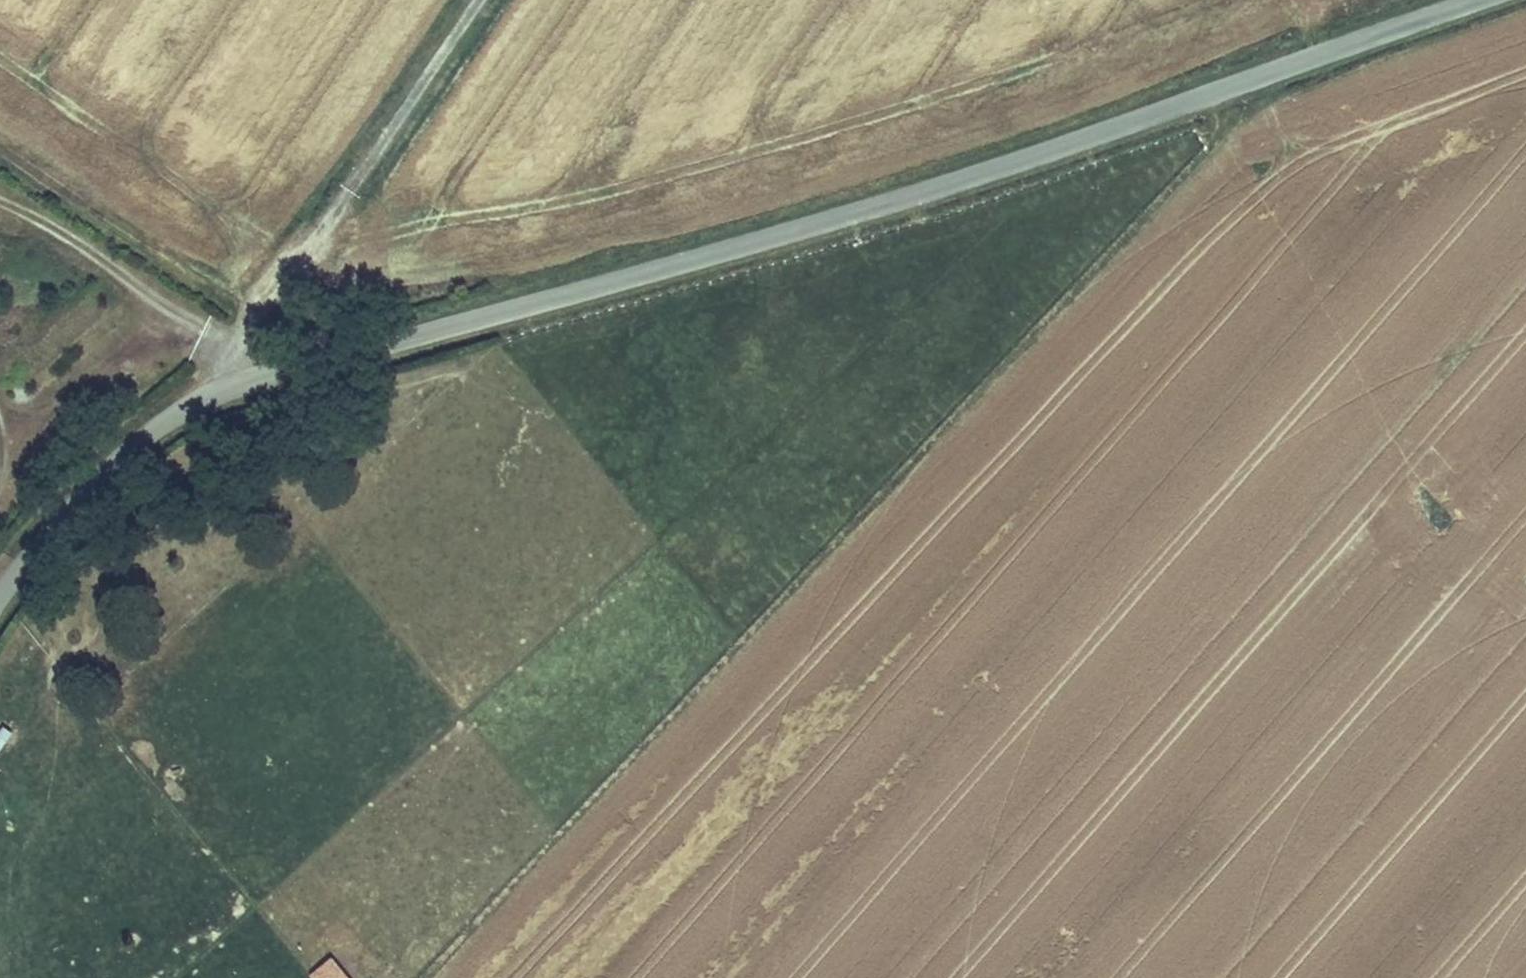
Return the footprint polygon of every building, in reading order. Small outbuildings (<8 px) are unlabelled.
[(307,974),(311,977),(353,977),(331,953),(307,974)]
